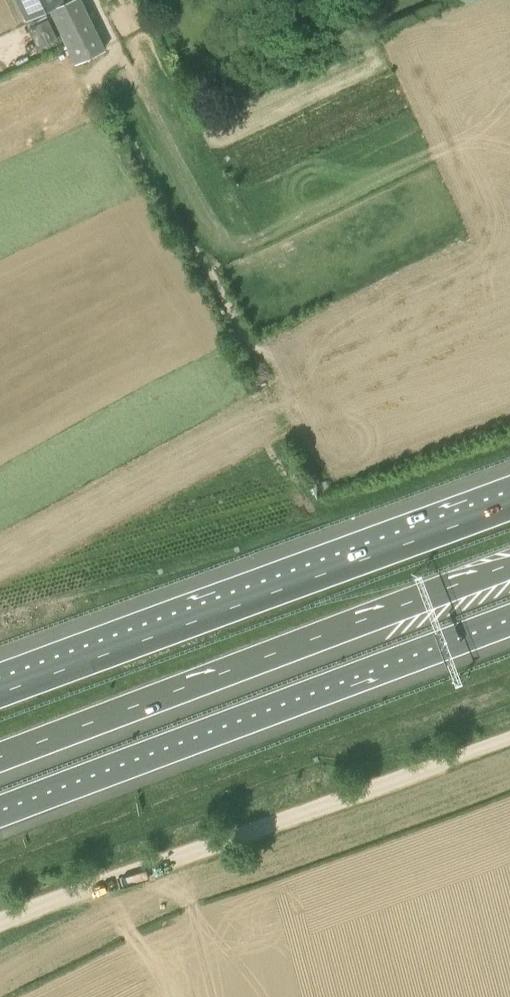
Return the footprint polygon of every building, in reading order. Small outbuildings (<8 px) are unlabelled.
[(62,0),(14,0),(23,20),(47,9),(62,0)] [(37,42),(54,39),(50,18),(33,21),(37,42)]
